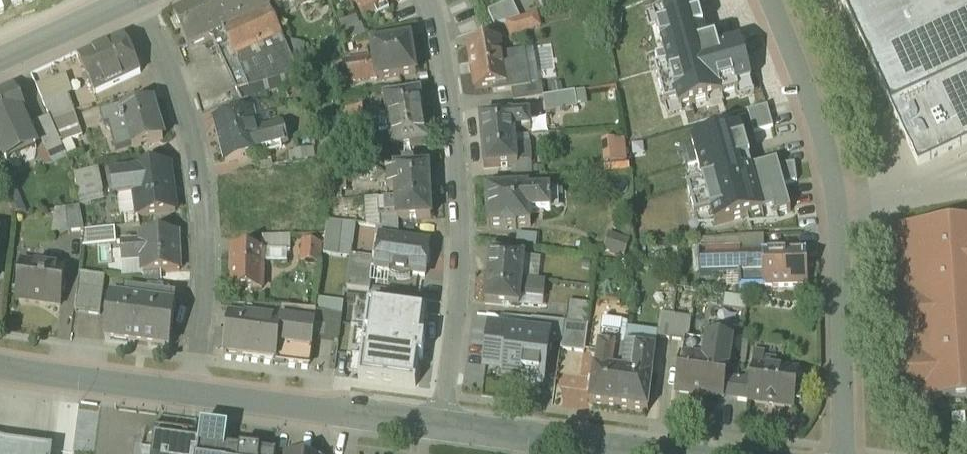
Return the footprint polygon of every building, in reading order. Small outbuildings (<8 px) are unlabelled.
[(175,18),(189,49),(213,38),(224,33),(223,32),(270,11),(269,9),(265,0),(214,0),(175,18)] [(276,0),(265,0),(269,9),(278,5),(276,0)] [(348,4),(356,1),(364,17),(400,1),(400,0),(346,0),(348,4)] [(697,0),(651,16),(651,17),(658,34),(663,55),(708,43),(697,0)] [(918,165),(966,142),(966,0),(841,0),(918,165)] [(270,11),(223,32),(224,33),(235,58),(282,37),(270,11)] [(537,15),(508,24),(511,37),(541,28),(537,15)] [(224,33),(213,38),(224,62),(235,58),(224,33)] [(282,37),(235,58),(224,62),(238,93),(289,77),(283,64),(292,61),(282,37)] [(124,39),(79,60),(95,95),(141,74),(124,39)] [(411,40),(372,46),(374,59),(377,81),(378,81),(417,75),(411,40)] [(500,41),(468,46),(476,90),(493,87),(507,85),(503,56),(500,41)] [(754,94),(740,41),(708,43),(663,55),(677,110),(754,94)] [(520,53),(503,56),(507,85),(493,87),(494,94),(512,91),(531,88),(531,87),(525,87),(520,53)] [(374,59),(346,63),(346,64),(350,84),(350,85),(377,81),(374,59)] [(289,77),(238,93),(243,103),(250,101),(303,85),(292,61),(283,64),(289,77)] [(346,64),(333,66),(337,86),(350,84),(346,64)] [(542,85),(531,87),(531,88),(512,91),(514,103),(544,98),(542,85)] [(0,96),(0,144),(12,170),(29,163),(15,134),(29,128),(24,119),(28,118),(15,89),(0,96)] [(544,98),(546,114),(578,109),(575,93),(544,98)] [(69,94),(43,103),(50,118),(51,120),(75,112),(69,94)] [(420,95),(386,101),(388,115),(390,123),(424,118),(420,95)] [(243,103),(221,109),(224,120),(253,113),(250,101),(243,103)] [(153,103),(106,118),(118,156),(164,141),(153,103)] [(768,107),(747,112),(752,135),(774,130),(768,107)] [(364,108),(347,111),(350,129),(390,123),(388,115),(381,116),(380,112),(365,114),(364,108)] [(75,112),(51,120),(67,157),(68,157),(62,144),(83,137),(75,112)] [(224,120),(216,122),(226,163),(263,154),(263,153),(287,147),(283,128),(258,135),(253,113),(224,120)] [(530,116),(514,117),(515,133),(531,132),(530,116)] [(514,117),(480,120),(482,142),(516,139),(515,133),(514,117)] [(50,118),(36,124),(53,164),(67,157),(50,118)] [(424,118),(390,123),(393,142),(394,150),(428,145),(424,118)] [(350,129),(338,131),(341,152),(359,149),(358,147),(393,142),(390,123),(350,129)] [(741,127),(691,142),(691,143),(697,162),(702,184),(752,170),(741,127)] [(516,139),(482,142),(484,170),(518,167),(518,164),(517,148),(516,139)] [(530,146),(517,148),(518,164),(531,163),(530,146)] [(378,161),(358,162),(358,172),(379,171),(378,161)] [(702,184),(684,188),(697,228),(773,210),(776,218),(790,214),(777,164),(752,170),(702,184)] [(169,168),(134,173),(136,192),(140,217),(176,212),(169,168)] [(98,169),(74,174),(77,187),(101,182),(98,169)] [(429,169),(395,171),(396,176),(396,189),(397,199),(431,197),(429,169)] [(8,172),(0,176),(0,184),(10,206),(21,201),(8,172)] [(134,173),(115,177),(118,195),(136,192),(134,173)] [(396,176),(388,176),(389,189),(396,189),(396,176)] [(101,182),(77,187),(78,194),(79,194),(80,198),(103,193),(102,189),(101,182)] [(267,185),(231,187),(233,227),(269,226),(269,216),(268,200),(267,185)] [(529,189),(486,191),(488,229),(502,228),(503,230),(517,230),(516,228),(531,227),(530,214),(551,213),(551,191),(529,192),(529,189)] [(431,197),(397,199),(397,204),(398,217),(398,221),(432,220),(431,197)] [(21,201),(10,206),(15,216),(27,214),(21,201)] [(397,204),(380,205),(381,218),(398,217),(397,204)] [(81,208),(67,210),(69,233),(85,232),(81,208)] [(328,218),(295,220),(296,236),(326,234),(328,222),(328,218)] [(902,229),(906,291),(891,292),(891,290),(889,290),(893,354),(887,354),(888,372),(894,372),(897,405),(966,400),(966,224),(902,229)] [(116,229),(85,232),(83,248),(117,245),(116,229)] [(178,235),(143,237),(143,242),(144,261),(144,273),(180,271),(178,235)] [(291,237),(263,238),(263,252),(264,252),(290,252),(291,237)] [(430,246),(382,239),(377,271),(405,274),(425,277),(430,246)] [(143,242),(123,243),(124,263),(144,261),(143,242)] [(322,245),(304,244),(302,263),(320,265),(322,245)] [(741,250),(700,252),(701,276),(741,274),(740,254),(741,254),(741,250)] [(263,252),(232,251),(232,289),(263,290),(264,252),(263,252)] [(806,252),(764,253),(764,254),(765,274),(765,288),(765,289),(807,288),(806,252)] [(525,258),(491,254),(489,277),(523,280),(525,258)] [(741,254),(740,254),(741,274),(765,274),(764,254),(741,254)] [(374,260),(352,257),(345,308),(358,310),(367,311),(374,260)] [(66,269),(22,263),(18,299),(46,303),(46,305),(61,307),(66,269)] [(106,278),(80,274),(75,313),(101,316),(106,278)] [(425,277),(405,274),(400,306),(420,309),(425,277)] [(765,288),(765,274),(741,274),(741,289),(765,288)] [(523,280),(489,277),(486,305),(520,308),(520,303),(522,290),(523,280)] [(532,291),(522,290),(520,303),(531,304),(532,291)] [(176,299),(126,292),(125,302),(111,301),(106,342),(170,350),(175,309),(176,299)] [(591,305),(569,302),(567,323),(588,325),(591,305)] [(246,306),(232,305),(230,316),(245,318),(246,306)] [(284,309),(256,307),(255,319),(282,321),(284,309)] [(358,310),(345,308),(344,321),(356,323),(358,310)] [(316,312),(284,309),(282,321),(277,362),(310,366),(316,312)] [(372,334),(355,332),(350,373),(385,378),(387,364),(390,364),(391,352),(389,352),(391,337),(389,337),(393,313),(375,311),(372,334)] [(675,316),(661,314),(658,338),(671,340),(675,316)] [(230,316),(225,356),(277,362),(282,321),(255,319),(245,318),(230,316)] [(692,319),(675,316),(671,340),(689,343),(692,319)] [(565,323),(532,319),(531,335),(550,338),(549,343),(562,345),(565,323)] [(623,323),(603,320),(601,335),(621,338),(619,350),(615,350),(615,353),(625,354),(626,345),(626,344),(629,324),(623,323)] [(567,323),(565,323),(562,345),(561,350),(585,353),(589,325),(588,325),(567,323)] [(531,335),(491,330),(487,361),(506,364),(506,369),(504,377),(507,378),(507,373),(522,376),(521,382),(544,385),(546,367),(549,343),(550,338),(531,335)] [(621,338),(601,335),(596,370),(595,370),(590,405),(618,409),(623,373),(625,354),(615,353),(615,350),(619,350),(621,338)] [(656,352),(637,349),(637,346),(626,345),(625,354),(623,373),(653,378),(658,338),(656,352)] [(732,343),(709,339),(706,360),(729,363),(732,343)] [(562,345),(549,343),(546,367),(559,369),(561,350),(562,345)] [(706,360),(681,356),(676,394),(694,396),(694,394),(724,399),(724,398),(727,378),(729,363),(706,360)] [(777,362),(755,359),(752,381),(749,402),(794,409),(799,373),(776,370),(777,362)] [(653,378),(623,373),(618,409),(649,413),(653,378)] [(738,380),(727,378),(724,398),(736,400),(738,380)] [(752,381),(738,380),(736,400),(749,402),(752,381)] [(202,426),(201,433),(208,434),(228,437),(229,430),(202,426)] [(155,439),(194,445),(195,433),(155,428),(144,434),(142,453),(153,453),(155,439)] [(155,439),(153,453),(205,453),(208,434),(201,433),(199,446),(194,445),(155,439)] [(226,449),(228,437),(208,434),(205,453),(265,453),(260,453),(261,452),(240,450),(240,451),(226,449)] [(0,444),(0,453),(54,453),(54,451),(0,444)]
